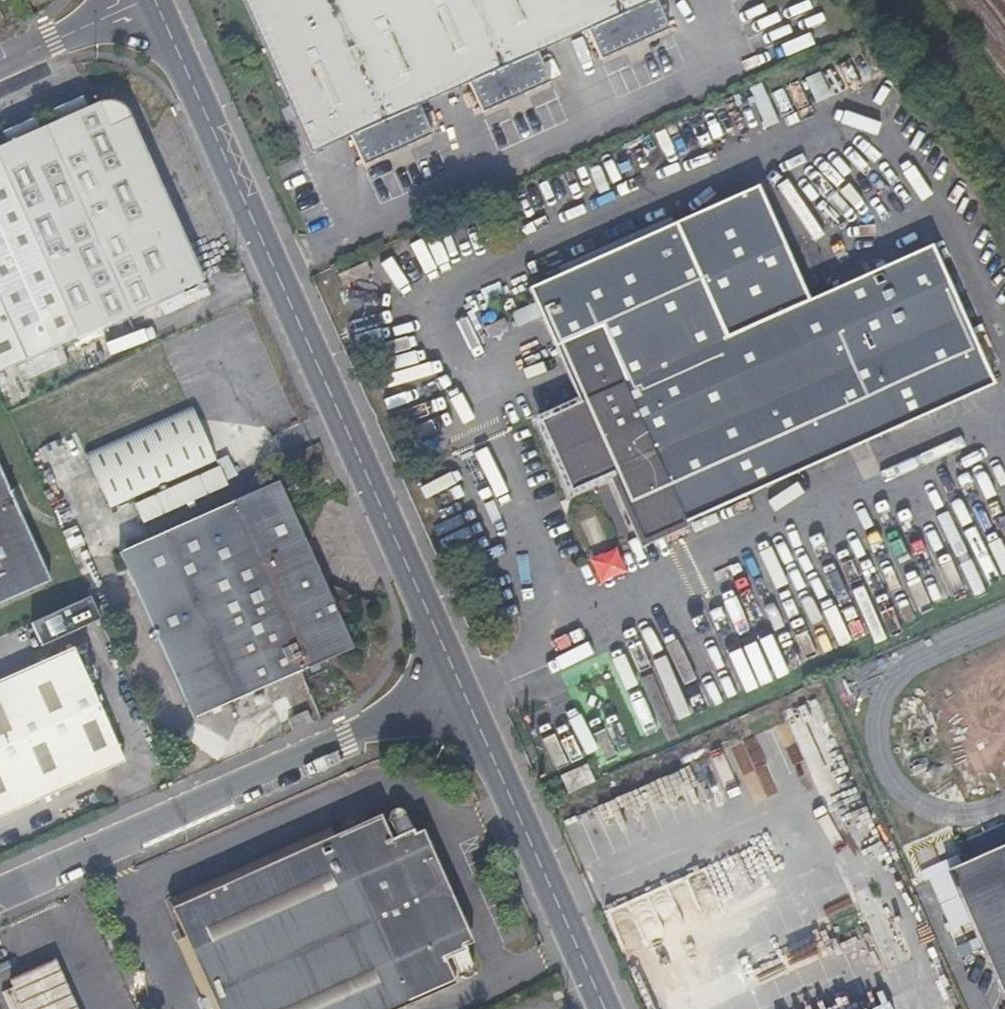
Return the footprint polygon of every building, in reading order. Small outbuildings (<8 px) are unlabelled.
[(298,158),(341,138),(354,168),(383,155),(381,151),(393,145),(395,150),(424,137),(411,107),(462,86),(475,115),(504,102),(501,96),(514,91),(516,96),(543,84),(530,55),(581,32),(594,62),(621,49),(619,44),(632,38),(635,43),(662,31),(649,1),(652,0),(229,0),(298,158)] [(621,49),(635,43),(632,38),(619,44),(621,49)] [(831,66),(804,77),(813,100),(840,89),(831,66)] [(504,102),(516,96),(514,91),(501,96),(504,102)] [(107,105),(105,105),(101,104),(95,106),(0,146),(0,186),(67,341),(195,286),(120,114),(119,111),(117,109),(109,105),(107,105)] [(383,155),(395,150),(393,145),(381,151),(383,155)] [(567,405),(547,413),(527,421),(559,495),(600,478),(630,546),(980,390),(918,250),(713,340),(662,226),(518,291),(567,405)] [(152,308),(154,314),(157,319),(201,300),(196,289),(152,308)] [(65,348),(18,366),(24,380),(70,363),(65,348)] [(100,511),(207,462),(181,407),(75,456),(100,511)] [(221,462),(201,472),(213,493),(232,483),(221,462)] [(343,650),(305,566),(268,482),(108,554),(183,721),(343,650)] [(145,517),(165,508),(158,493),(138,502),(145,517)] [(38,583),(0,497),(0,600),(38,583)] [(608,547),(584,558),(595,582),(619,570),(608,547)] [(80,600),(21,626),(31,649),(90,623),(80,600)] [(0,678),(0,748),(90,708),(63,649),(0,678)] [(303,701),(313,696),(323,691),(315,672),(295,681),(303,701)] [(0,748),(0,814),(114,762),(90,708),(0,748)] [(308,712),(287,720),(293,732),(312,723),(308,712)] [(549,770),(585,754),(572,726),(536,742),(549,770)] [(550,783),(554,791),(557,798),(583,787),(577,771),(550,783)] [(439,888),(406,812),(404,810),(401,808),(398,808),(393,809),(392,811),(390,813),(390,818),(398,836),(392,838),(381,814),(171,907),(217,1008),(396,1008),(455,983),(444,959),(450,956),(458,973),(459,976),(462,977),(464,978),(467,978),(469,977),(473,973),(474,971),(473,967),(473,965),(439,888)] [(942,873),(1003,1008),(1004,1008),(1004,845),(942,873)] [(11,979),(24,1008),(76,1008),(54,961),(11,979)] [(908,994),(873,1008),(914,1008),(908,994)]
